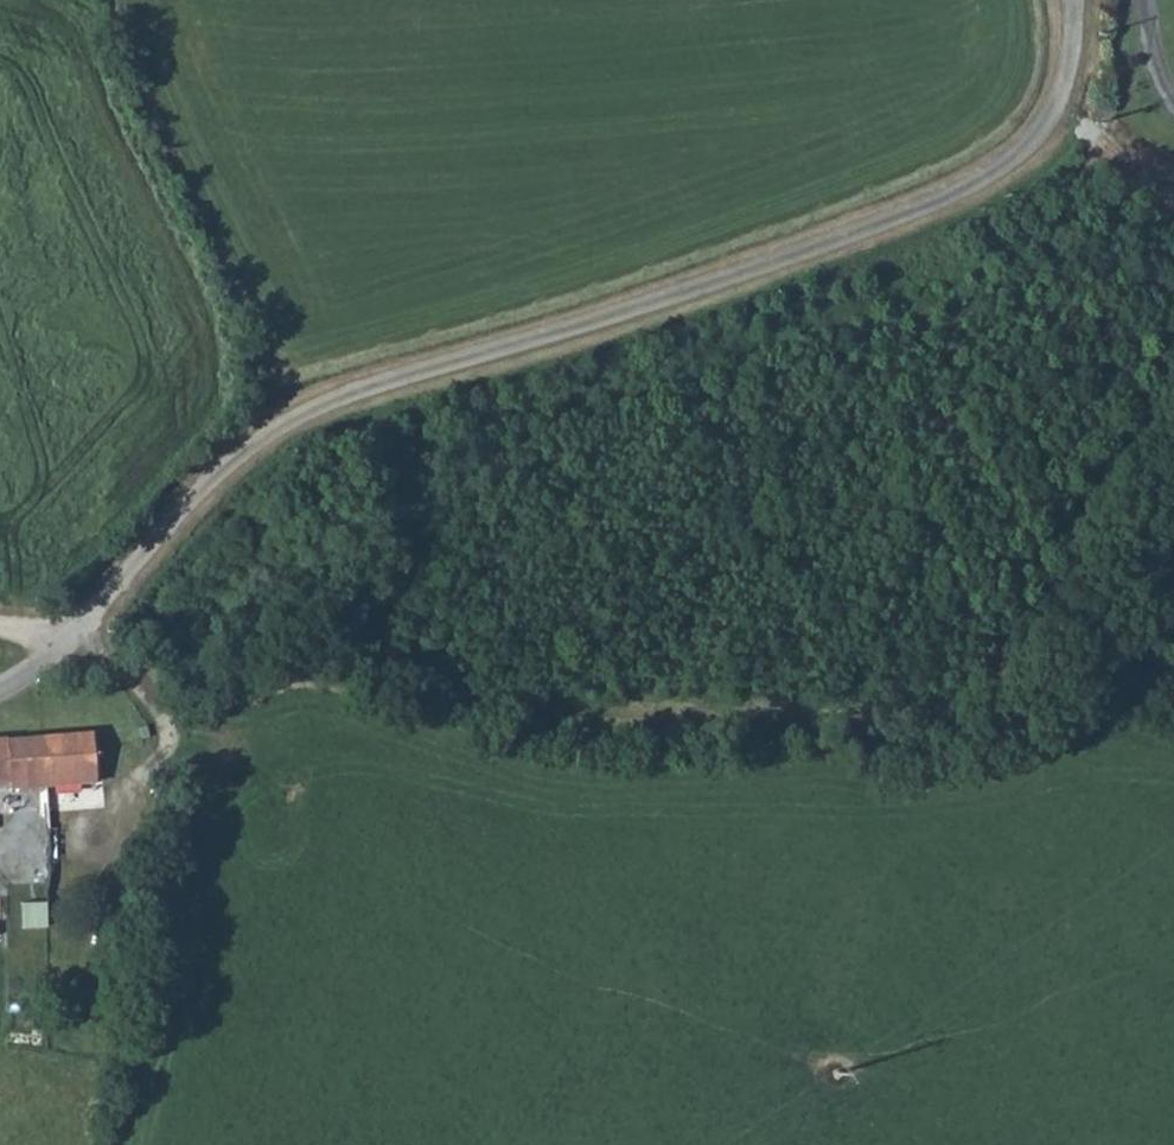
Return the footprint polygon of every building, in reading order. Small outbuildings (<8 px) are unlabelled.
[(22,770),(51,766),(50,726),(0,728),(0,771),(22,770)]
